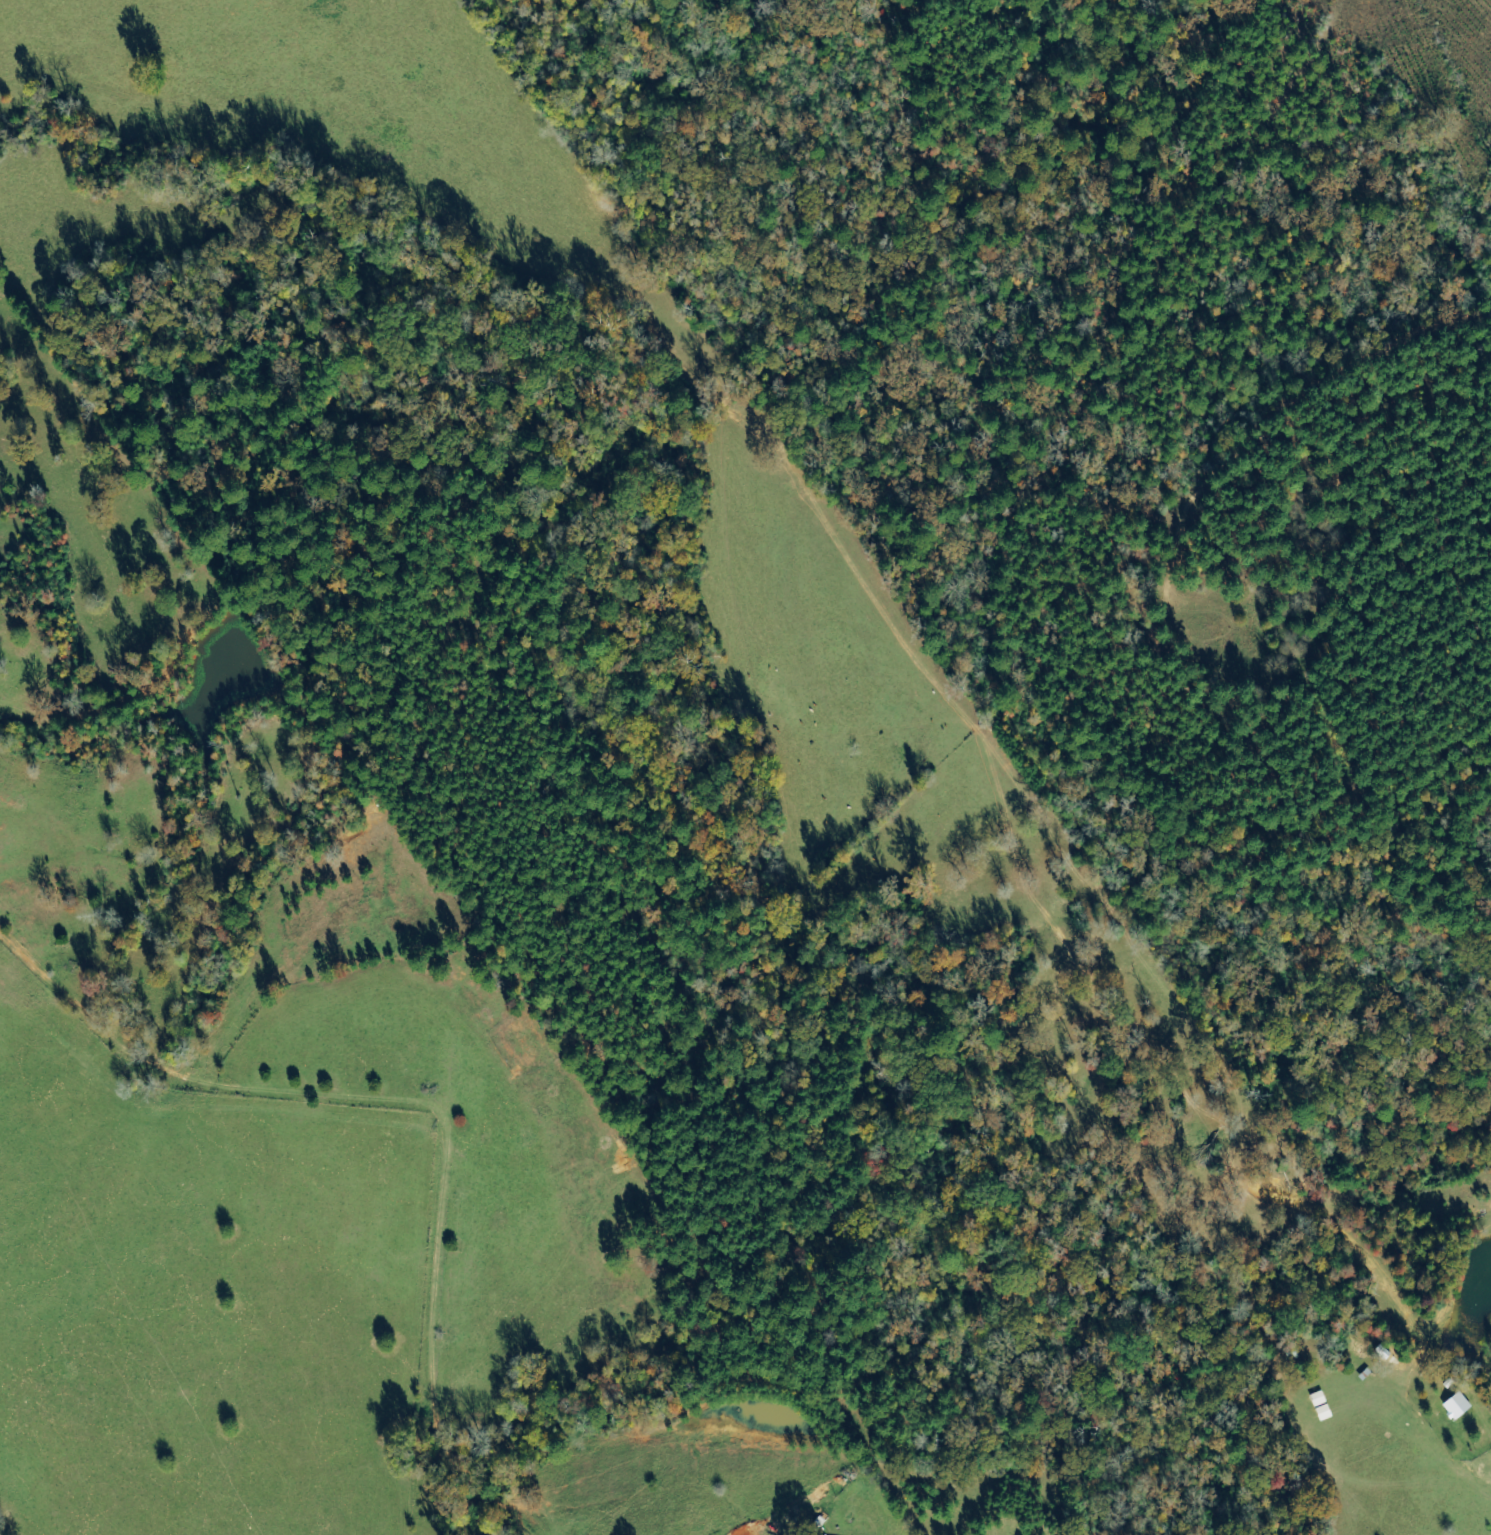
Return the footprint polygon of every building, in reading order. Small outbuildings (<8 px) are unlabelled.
[(1452,1420),(1470,1405),(1457,1390),(1439,1404),(1452,1420)]
